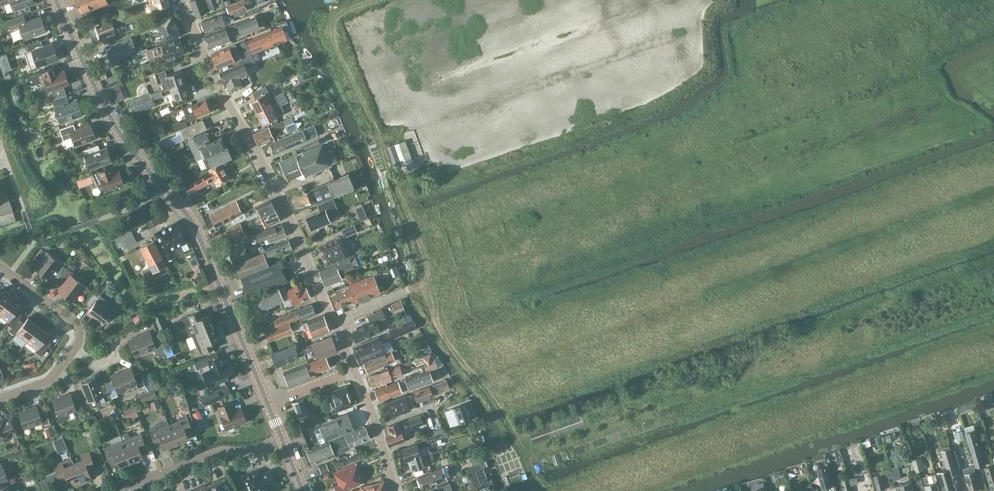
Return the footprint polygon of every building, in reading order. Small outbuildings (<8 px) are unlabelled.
[(2,5),(10,2),(13,11),(34,3),(33,0),(0,0),(2,5)] [(107,0),(75,0),(80,13),(87,10),(89,16),(109,10),(118,6),(116,1),(108,4),(108,3),(107,0)] [(156,2),(147,5),(146,7),(146,10),(148,13),(151,14),(157,12),(157,10),(159,9),(170,5),(168,0),(156,0),(156,2)] [(205,12),(205,11),(213,8),(210,0),(193,0),(190,1),(195,16),(205,12)] [(247,10),(246,8),(264,1),(264,0),(242,0),(227,6),(230,14),(237,11),(237,13),(247,10)] [(156,24),(160,37),(162,42),(180,36),(172,14),(154,21),(150,23),(151,25),(156,24)] [(221,15),(202,23),(205,32),(225,25),(231,22),(234,21),(233,18),(221,15)] [(240,34),(259,27),(255,15),(203,36),(208,49),(230,40),(226,31),(229,31),(231,31),(238,28),(240,34)] [(25,22),(23,16),(8,21),(11,29),(19,26),(24,38),(46,31),(41,17),(25,22)] [(111,21),(96,27),(100,38),(115,32),(111,21)] [(251,54),(286,39),(280,26),(245,42),(251,54)] [(132,37),(105,47),(108,56),(111,62),(136,52),(137,52),(141,50),(139,45),(135,46),(132,37)] [(182,45),(179,39),(146,51),(149,59),(164,53),(167,61),(175,58),(174,56),(184,52),(184,51),(185,51),(183,45),(182,45)] [(43,47),(41,40),(27,45),(29,52),(32,51),(37,67),(58,59),(52,43),(43,47)] [(234,45),(211,55),(217,69),(240,59),(234,45)] [(228,93),(252,83),(243,65),(253,61),(250,55),(234,63),(236,67),(219,74),(224,86),(225,85),(228,93)] [(112,62),(102,66),(103,70),(114,66),(112,62)] [(30,86),(41,82),(42,84),(46,85),(48,91),(69,84),(64,71),(56,74),(54,67),(38,73),(27,77),(30,86)] [(164,70),(154,74),(158,84),(162,82),(165,90),(169,88),(170,88),(185,82),(181,70),(166,75),(164,70)] [(150,94),(128,101),(132,114),(155,106),(152,100),(162,96),(169,94),(171,93),(174,99),(171,100),(173,106),(184,102),(182,97),(190,94),(185,82),(170,88),(169,88),(165,90),(160,91),(150,94)] [(118,85),(112,88),(115,95),(121,92),(118,85)] [(256,98),(250,101),(256,112),(285,97),(283,92),(267,100),(265,95),(265,94),(268,92),(265,87),(254,92),(256,98)] [(19,92),(13,94),(16,101),(22,99),(19,92)] [(68,102),(66,96),(52,101),(55,107),(54,107),(56,112),(55,112),(54,114),(55,118),(57,119),(58,119),(60,123),(82,115),(77,99),(68,102)] [(285,97),(256,112),(262,123),(282,113),(282,111),(280,106),(288,101),(285,97)] [(205,99),(191,106),(182,109),(188,121),(210,111),(205,99)] [(291,116),(253,134),(259,145),(260,145),(273,138),(280,134),(278,129),(286,126),(289,132),(297,128),(293,121),(298,119),(297,117),(296,114),(291,116)] [(187,127),(175,132),(177,135),(159,143),(162,149),(206,129),(202,120),(187,127)] [(175,132),(187,127),(185,121),(181,123),(180,120),(172,124),(175,132)] [(76,130),(73,124),(59,129),(63,141),(72,138),(75,146),(82,143),(82,144),(88,142),(87,141),(96,138),(91,125),(81,128),(76,130)] [(302,130),(270,143),(275,154),(306,140),(315,136),(317,133),(315,128),(313,125),(302,130)] [(209,142),(204,132),(193,137),(202,158),(197,160),(201,169),(206,167),(231,156),(230,154),(231,152),(230,148),(228,149),(227,147),(226,147),(221,137),(209,142)] [(303,152),(317,146),(315,141),(301,147),(303,152)] [(401,165),(413,160),(407,141),(389,148),(393,159),(399,158),(401,165)] [(317,146),(303,152),(280,161),(288,179),(302,173),(304,176),(330,165),(321,144),(317,146)] [(97,152),(95,146),(83,150),(85,156),(84,156),(83,157),(85,162),(86,162),(88,162),(90,168),(111,161),(106,148),(97,152)] [(217,185),(229,178),(220,163),(207,170),(208,172),(184,185),(189,194),(214,179),(217,185)] [(108,175),(105,169),(90,175),(93,182),(94,185),(102,183),(105,191),(124,184),(119,171),(108,175)] [(328,182),(311,189),(316,203),(354,188),(348,173),(328,182)] [(90,175),(76,180),(79,188),(93,182),(90,175)] [(314,201),(310,191),(302,194),(304,198),(302,199),(300,194),(289,198),(294,210),(305,206),(304,205),(314,201)] [(0,193),(0,210),(2,215),(13,211),(7,194),(1,196),(0,193)] [(311,231),(330,222),(328,217),(338,212),(332,198),(316,205),(319,211),(305,217),(311,231)] [(259,217),(275,210),(270,200),(254,207),(259,217)] [(242,214),(236,202),(210,215),(216,227),(229,220),(231,224),(246,217),(244,213),(242,214)] [(264,227),(280,220),(275,210),(259,217),(254,220),(256,225),(260,223),(262,223),(264,227)] [(368,218),(365,211),(358,214),(361,221),(368,218)] [(168,261),(176,257),(172,250),(187,242),(176,221),(154,233),(168,261)] [(229,236),(242,229),(239,223),(226,230),(229,236)] [(269,242),(286,235),(282,224),(256,234),(258,242),(264,240),(265,244),(270,243),(269,242)] [(344,237),(356,232),(353,224),(341,230),(344,237)] [(242,229),(229,236),(232,242),(245,235),(242,229)] [(131,231),(115,239),(117,243),(118,242),(133,235),(131,231)] [(326,266),(350,256),(341,236),(318,246),(326,266)] [(153,272),(166,265),(153,240),(140,247),(153,272)] [(268,258),(291,249),(291,247),(292,245),(291,242),(289,242),(288,240),(265,249),(268,258)] [(233,262),(249,255),(247,250),(244,244),(228,251),(233,262)] [(387,244),(377,248),(379,254),(390,249),(387,244)] [(254,247),(247,250),(249,255),(249,256),(256,253),(254,247)] [(47,253),(41,248),(33,259),(38,263),(38,264),(35,268),(48,278),(60,262),(47,252),(47,253)] [(269,266),(264,252),(232,265),(237,278),(241,276),(248,296),(286,281),(279,262),(269,266)] [(347,269),(358,265),(354,256),(343,260),(319,270),(325,286),(341,279),(338,271),(347,268),(347,269)] [(63,274),(57,282),(60,284),(60,286),(57,290),(59,291),(71,300),(84,285),(71,275),(74,272),(72,271),(69,269),(68,268),(67,269),(63,274)] [(198,276),(196,277),(199,283),(205,281),(201,272),(197,273),(198,276)] [(348,285),(355,301),(355,302),(379,292),(372,275),(348,285)] [(303,288),(301,283),(287,289),(285,286),(278,289),(277,287),(250,299),(256,312),(283,300),(286,307),(293,304),(301,301),(300,300),(309,296),(305,287),(303,288)] [(335,310),(355,301),(348,285),(328,294),(335,310)] [(10,297),(0,290),(0,310),(10,297)] [(94,293),(85,304),(91,308),(87,313),(102,324),(112,311),(105,306),(106,305),(106,304),(106,303),(106,302),(106,301),(106,300),(105,300),(105,299),(100,295),(98,296),(94,293)] [(18,321),(21,316),(15,312),(20,305),(10,297),(0,310),(0,315),(8,321),(7,323),(12,327),(17,320),(18,321)] [(314,315),(310,305),(298,310),(276,318),(279,326),(301,317),(302,320),(314,315)] [(355,341),(370,335),(369,334),(379,330),(375,322),(384,318),(381,310),(367,316),(369,322),(356,328),(357,330),(352,332),(355,341)] [(192,336),(214,327),(209,314),(201,317),(199,311),(181,319),(189,337),(192,336)] [(159,330),(166,328),(160,314),(154,317),(159,330)] [(329,331),(323,315),(306,321),(307,321),(303,323),(305,329),(309,328),(312,337),(329,331)] [(410,315),(400,319),(402,324),(411,320),(412,319),(410,315)] [(26,342),(38,326),(28,318),(23,324),(18,321),(17,320),(12,327),(9,331),(15,336),(16,334),(26,342)] [(392,337),(414,327),(411,320),(402,324),(388,330),(392,337)] [(268,342),(292,332),(289,323),(264,333),(268,342)] [(38,326),(26,342),(37,349),(36,351),(41,355),(49,344),(44,340),(49,334),(38,326)] [(192,336),(197,348),(198,347),(201,354),(214,348),(211,342),(219,339),(214,327),(192,336)] [(166,353),(163,347),(158,335),(152,338),(150,332),(129,341),(135,356),(155,347),(159,356),(166,353)] [(307,362),(337,351),(331,336),(311,343),(312,346),(303,349),(307,362)] [(381,344),(378,337),(352,348),(359,364),(384,353),(390,351),(393,350),(390,343),(388,342),(387,342),(381,344)] [(169,345),(163,348),(166,353),(167,357),(173,354),(169,345)] [(276,366),(299,357),(294,345),(272,353),(276,366)] [(367,372),(394,360),(394,358),(399,356),(396,349),(393,350),(390,351),(384,353),(363,362),(367,372)] [(211,370),(203,373),(209,387),(234,376),(229,362),(223,364),(220,356),(218,357),(217,352),(207,356),(209,361),(208,362),(211,370)] [(431,358),(430,354),(422,356),(426,370),(438,366),(434,357),(431,358)] [(288,385),(311,377),(310,375),(330,367),(326,357),(283,372),(288,385)] [(373,386),(391,379),(397,377),(404,374),(400,364),(369,376),(373,386)] [(35,365),(25,368),(27,373),(36,370),(35,365)] [(181,368),(175,371),(178,378),(184,376),(181,368)] [(133,374),(131,369),(111,377),(117,392),(137,384),(138,387),(145,384),(140,372),(133,374)] [(405,379),(406,383),(407,383),(409,390),(434,382),(431,370),(405,379)] [(81,383),(88,402),(91,408),(100,404),(98,398),(103,396),(103,395),(110,393),(105,380),(99,382),(98,382),(96,377),(81,383)] [(406,383),(405,379),(398,382),(374,390),(378,401),(402,392),(399,385),(406,383)] [(448,387),(445,380),(412,392),(416,401),(432,395),(431,393),(448,387)] [(217,389),(200,397),(204,406),(231,394),(227,384),(217,389)] [(337,411),(353,405),(346,386),(330,392),(337,411)] [(142,403),(157,397),(153,388),(139,394),(142,403)] [(71,394),(53,401),(58,415),(57,415),(56,417),(58,421),(59,422),(68,420),(68,417),(67,413),(76,409),(77,413),(84,410),(79,398),(73,400),(71,394)] [(390,416),(409,409),(414,407),(410,394),(386,403),(390,416)] [(993,407),(993,401),(992,396),(981,400),(985,410),(993,407)] [(296,417),(309,413),(303,398),(291,403),(296,417)] [(157,399),(151,402),(154,409),(160,407),(157,399)] [(234,411),(230,402),(218,407),(221,416),(226,430),(246,421),(241,408),(234,411)] [(460,423),(472,419),(466,403),(454,408),(460,423)] [(976,403),(959,410),(961,414),(978,407),(976,403)] [(39,412),(37,406),(19,413),(24,428),(42,422),(43,425),(50,422),(45,410),(39,412)] [(196,424),(215,416),(211,406),(191,414),(196,424)] [(134,407),(127,410),(129,417),(137,414),(134,407)] [(329,414),(300,425),(302,430),(306,439),(307,441),(307,442),(303,444),(305,451),(307,450),(310,449),(310,447),(354,429),(347,413),(331,420),(329,414)] [(91,414),(87,415),(90,422),(97,420),(95,416),(91,414)] [(410,428),(423,424),(419,414),(406,419),(410,428)] [(169,425),(176,443),(189,438),(185,431),(192,428),(187,415),(180,417),(181,420),(169,425)] [(17,435),(12,422),(5,425),(3,419),(0,420),(0,441),(17,435)] [(950,419),(943,421),(943,423),(945,428),(952,426),(950,419)] [(176,443),(169,425),(167,420),(155,425),(156,427),(149,430),(155,443),(161,440),(164,448),(176,443)] [(404,441),(401,431),(406,429),(405,424),(399,426),(398,423),(387,426),(390,435),(386,436),(389,446),(404,441)] [(976,467),(986,464),(974,425),(964,428),(976,467)] [(350,447),(370,439),(365,427),(333,440),(336,449),(349,444),(350,447)] [(962,431),(956,433),(959,440),(964,438),(962,431)] [(127,432),(120,435),(122,440),(130,461),(132,464),(140,461),(139,458),(143,456),(140,449),(146,446),(141,433),(130,437),(129,437),(127,432)] [(416,444),(401,449),(405,461),(407,460),(411,470),(414,469),(415,470),(419,468),(424,466),(429,464),(431,462),(433,457),(431,452),(421,455),(420,455),(417,448),(427,445),(428,448),(437,445),(435,440),(433,435),(424,438),(425,438),(415,441),(416,444)] [(122,440),(103,447),(109,461),(115,458),(118,466),(123,464),(124,467),(132,464),(130,461),(122,440)] [(310,449),(307,450),(310,459),(311,462),(334,453),(329,441),(311,449),(310,449)] [(941,451),(946,467),(956,464),(951,448),(941,451)] [(958,468),(964,466),(959,449),(953,451),(958,468)] [(73,463),(81,484),(88,481),(87,479),(91,478),(88,471),(95,468),(89,451),(81,454),(83,459),(73,463)] [(38,452),(29,455),(31,460),(40,457),(38,452)] [(912,472),(924,469),(920,458),(911,460),(912,464),(910,464),(912,472)] [(993,459),(988,460),(989,466),(985,468),(992,490),(993,490),(993,462),(993,459)] [(81,484),(73,463),(64,467),(62,462),(54,465),(61,481),(68,478),(71,486),(75,484),(75,486),(81,484)] [(326,463),(319,466),(322,473),(329,470),(326,463)] [(364,482),(356,463),(333,472),(338,485),(334,487),(336,490),(343,490),(364,482)] [(481,463),(469,467),(471,472),(474,471),(483,467),(482,466),(481,463)] [(894,480),(902,477),(898,465),(890,467),(894,480)] [(980,489),(976,474),(975,471),(974,469),(973,465),(963,468),(970,490),(972,490),(980,489)] [(430,473),(417,478),(421,488),(436,482),(436,483),(446,479),(446,478),(449,476),(447,471),(449,470),(447,466),(442,468),(430,472),(430,473)] [(483,467),(474,471),(480,486),(488,483),(483,467)] [(823,489),(832,486),(827,467),(818,469),(823,489)] [(951,469),(938,473),(943,490),(958,490),(951,469)] [(257,470),(242,477),(248,490),(257,490),(276,484),(270,471),(259,475),(257,470)] [(923,476),(926,484),(924,485),(925,490),(940,490),(935,472),(927,475),(923,476)] [(874,477),(877,490),(879,490),(885,489),(882,475),(874,477)] [(54,484),(51,476),(39,481),(42,488),(54,484)] [(212,490),(230,490),(225,477),(216,480),(217,481),(209,484),(212,490)] [(360,489),(352,490),(386,490),(384,481),(360,487),(360,489)] [(922,481),(917,483),(919,489),(916,490),(924,490),(922,481)] [(15,482),(0,488),(0,490),(12,490),(16,490),(17,487),(15,482)] [(911,482),(898,486),(900,490),(914,490),(911,482)] [(449,483),(436,487),(437,489),(432,490),(452,490),(449,483)]
